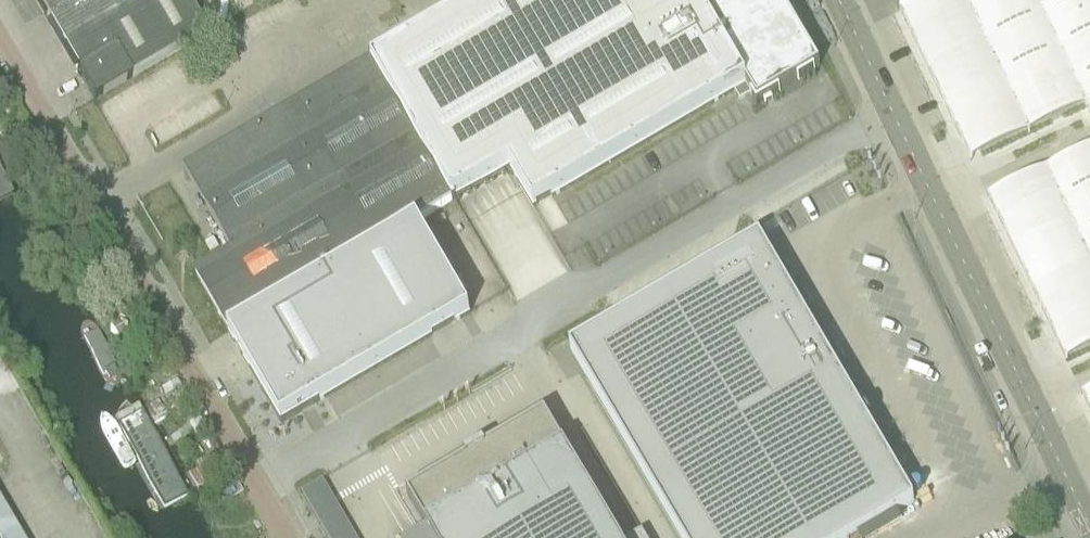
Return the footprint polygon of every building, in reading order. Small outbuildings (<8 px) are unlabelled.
[(62,49),(146,0),(34,0),(62,49)] [(62,49),(93,101),(205,36),(185,0),(146,0),(62,49)] [(185,172),(233,253),(195,276),(228,332),(417,222),(422,219),(452,202),(452,203),(455,202),(456,201),(455,200),(510,168),(533,208),(744,85),(756,106),(780,93),(779,91),(797,80),(798,82),(815,72),(814,71),(820,67),(780,0),(480,0),(449,18),(411,40),(371,64),(185,172)] [(900,11),(923,0),(895,0),(900,11)] [(900,11),(935,85),(962,142),(970,159),(970,160),(972,159),(981,155),(1085,106),(1089,117),(1089,0),(923,0),(900,11)] [(988,197),(1065,360),(1089,349),(1089,149),(988,197)] [(12,192),(0,170),(0,199),(12,192)] [(417,222),(228,332),(228,333),(281,424),(470,313),(417,222)] [(570,349),(680,537),(852,537),(913,501),(759,238),(751,243),(572,347),(570,349)] [(82,313),(80,314),(78,316),(78,318),(78,321),(78,324),(107,372),(110,376),(113,378),(115,378),(118,377),(120,375),(121,373),(120,370),(118,365),(89,317),(87,315),(85,314),(82,313)] [(179,502),(183,503),(184,499),(185,495),(184,490),(182,485),(146,418),(144,413),(140,409),(137,408),(133,407),(130,408),(127,411),(126,414),(125,418),(127,423),(129,427),(168,493),(171,497),(175,501),(179,502)] [(544,414),(485,449),(483,446),(482,447),(482,448),(466,457),(465,456),(464,457),(466,460),(406,495),(431,537),(617,537),(544,414)] [(0,514),(0,537),(14,537),(0,514)]
